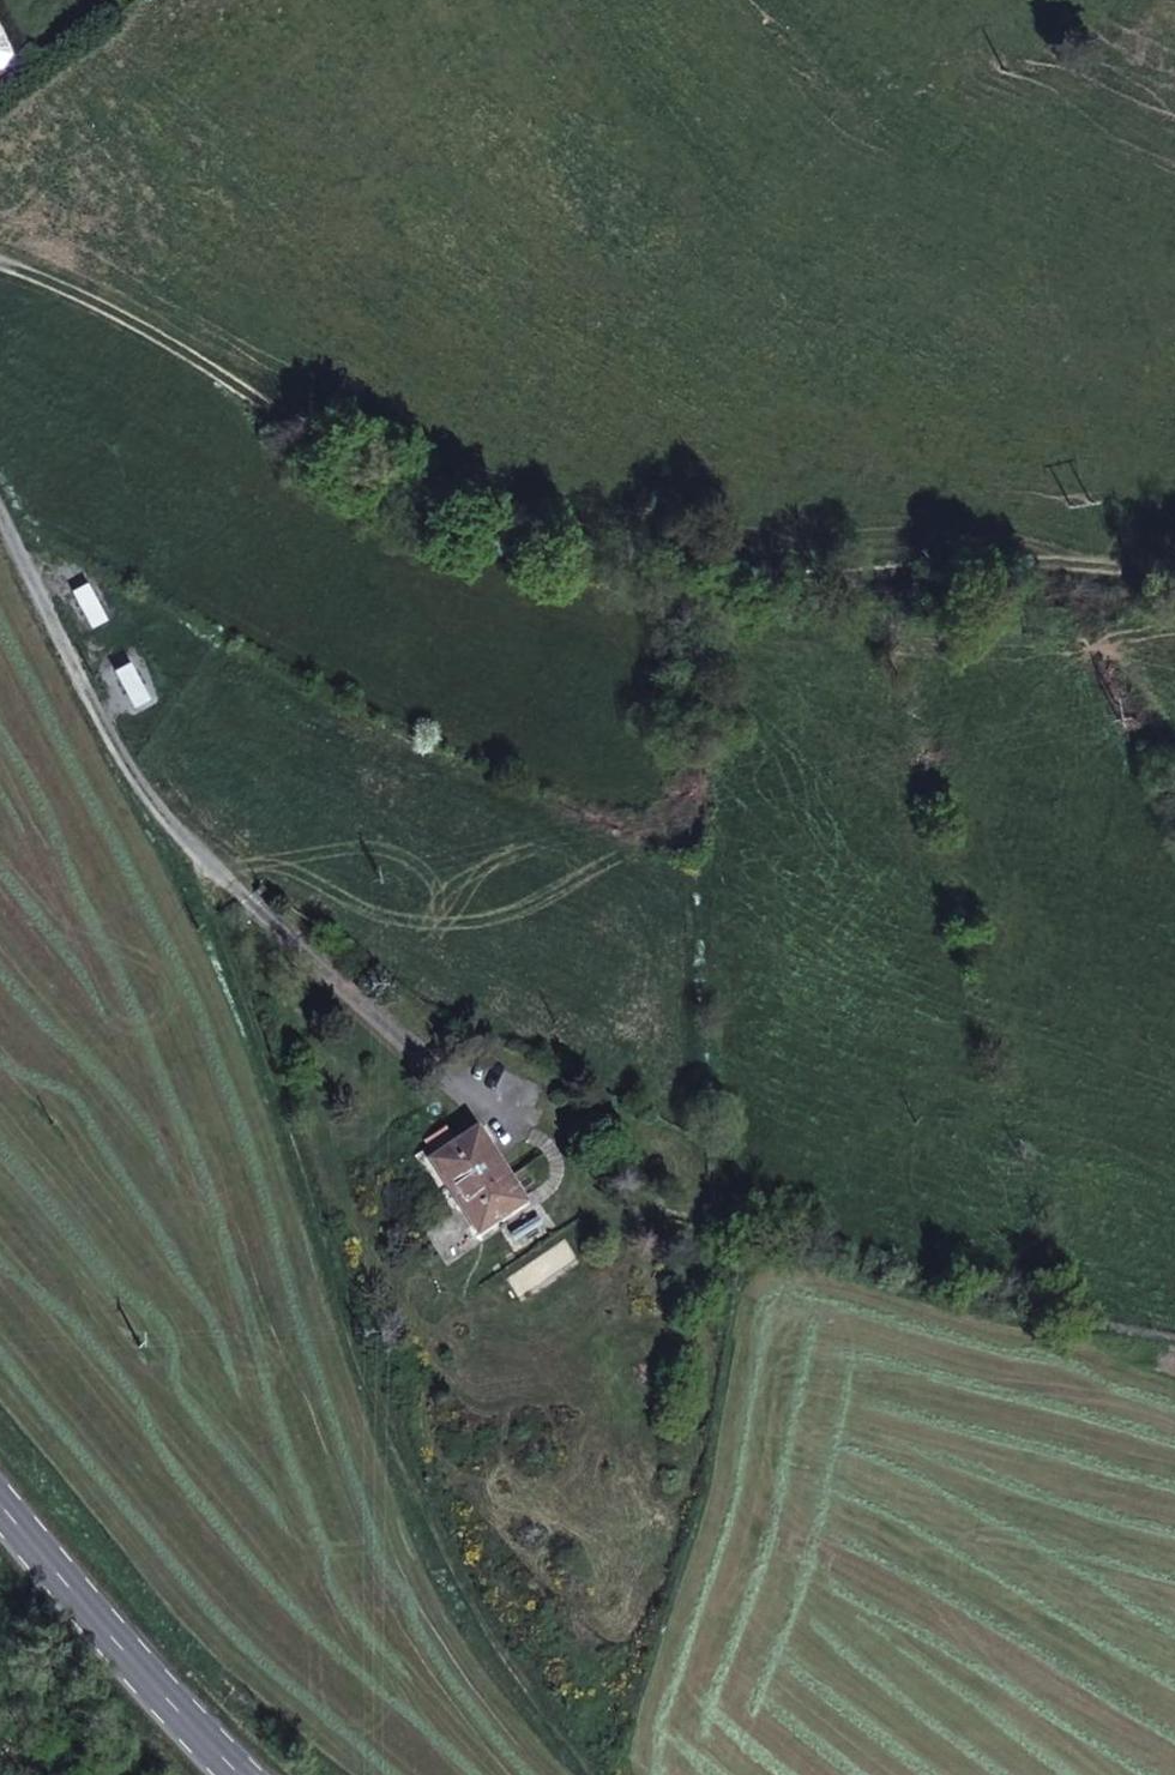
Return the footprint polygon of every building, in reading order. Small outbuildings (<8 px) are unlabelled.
[(523,1200),(474,1129),(430,1159),(478,1229),(523,1200)]
